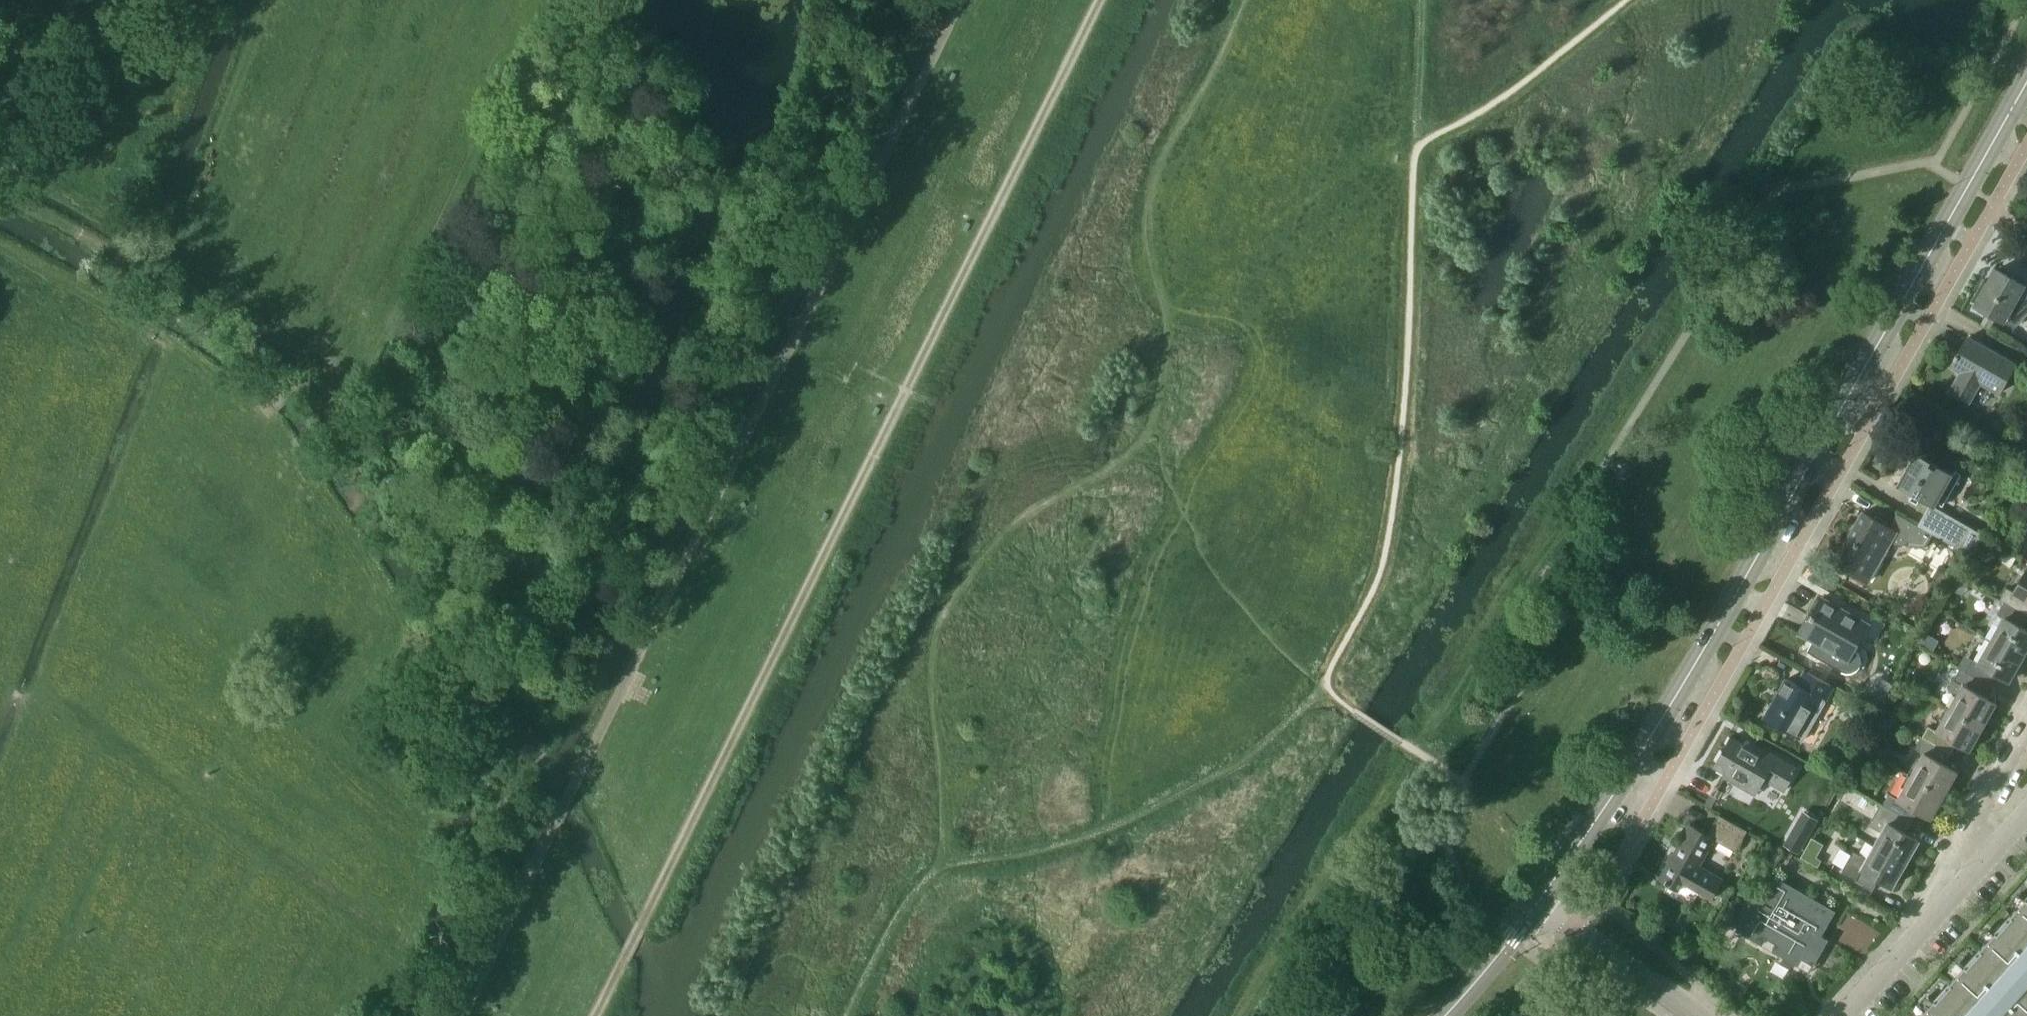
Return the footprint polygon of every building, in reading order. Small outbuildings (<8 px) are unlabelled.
[(2021,288),(2023,285),(1996,270),(1976,306),(2003,321),(2004,318),(2014,324),(2026,311),(2026,294),(2021,288)] [(1952,365),(1962,371),(1951,392),(1968,401),(1980,381),(2000,392),(2015,364),(1967,337),(1952,365)] [(1983,535),(1934,506),(1953,473),(1915,452),(1896,485),(1929,504),(1917,525),(1971,556),(1983,535)] [(1867,582),(1889,543),(1924,548),(1932,534),(1896,514),(1889,527),(1862,512),(1833,563),(1867,582)] [(2026,569),(2013,592),(2006,588),(2000,599),(2004,602),(2026,615),(2026,569)] [(1853,650),(1868,624),(1822,597),(1801,634),(1813,641),(1807,651),(1841,671),(1846,673),(1851,673),(1855,670),(1858,667),(1860,662),(1860,657),(1858,653),(1853,650)] [(2022,627),(2026,619),(2026,615),(2004,602),(1997,614),(2005,618),(1992,641),(2022,658),(2026,648),(2026,630),(2022,627)] [(2008,681),(2022,658),(1992,641),(1979,663),(1972,659),(1965,672),(1989,685),(1995,674),(2008,681)] [(1995,703),(1983,696),(1989,685),(1965,672),(1960,669),(1949,689),(1957,693),(1949,708),(1982,727),(1995,703)] [(1802,740),(1824,700),(1832,686),(1805,671),(1797,684),(1786,678),(1764,719),(1802,740)] [(1878,685),(1866,689),(1870,703),(1882,700),(1878,685)] [(1969,750),(1982,727),(1949,708),(1936,730),(1927,725),(1921,737),(1950,753),(1956,743),(1969,750)] [(1796,768),(1775,756),(1773,760),(1731,737),(1714,767),(1756,790),(1763,779),(1783,790),(1796,768)] [(1957,771),(1944,764),(1950,753),(1921,737),(1915,748),(1923,753),(1910,775),(1944,794),(1957,771)] [(1930,818),(1944,794),(1910,775),(1897,798),(1889,793),(1882,805),(1911,821),(1917,811),(1930,818)] [(1918,839),(1906,832),(1911,821),(1882,805),(1880,804),(1868,825),(1882,833),(1874,846),(1905,863),(1918,839)] [(1699,865),(1714,839),(1734,851),(1746,831),(1718,815),(1707,834),(1690,824),(1659,879),(1678,890),(1683,882),(1711,898),(1722,879),(1699,865)] [(1891,887),(1905,863),(1874,846),(1867,859),(1853,851),(1841,873),(1872,890),(1879,880),(1891,887)] [(1768,856),(1765,861),(1774,866),(1777,862),(1782,853),(1773,847),(1768,856)] [(1753,898),(1735,930),(1809,971),(1813,964),(1827,939),(1841,914),(1835,910),(1775,877),(1768,873),(1753,898)] [(1918,1015),(2026,1015),(2026,895),(1918,1015)]
